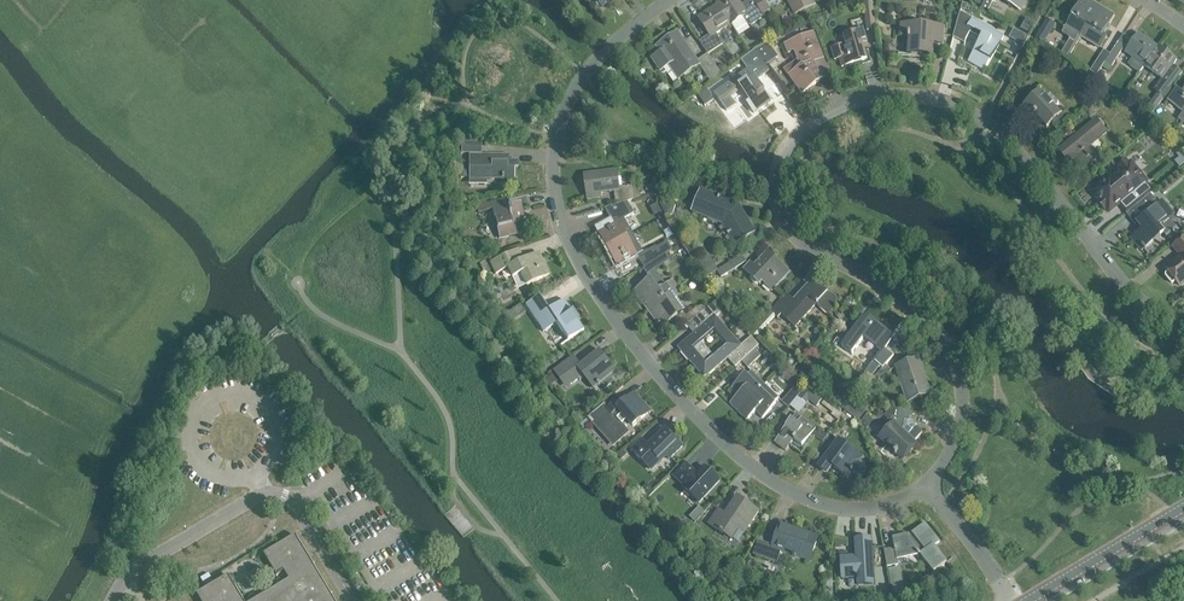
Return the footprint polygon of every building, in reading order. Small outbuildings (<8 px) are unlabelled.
[(752,0),(750,0),(742,5),(738,0),(717,0),(716,1),(718,3),(732,25),(736,31),(746,24),(748,26),(751,25),(763,17),(752,0)] [(769,10),(763,0),(754,0),(762,14),(769,10)] [(804,9),(799,0),(787,0),(795,14),(804,9)] [(804,9),(814,4),(812,0),(799,0),(804,9)] [(980,10),(986,13),(993,0),(984,0),(980,10)] [(1010,3),(1008,5),(1009,6),(1010,3),(1022,9),(1021,8),(1025,0),(1004,0),(1010,3)] [(1081,36),(1099,6),(1088,0),(1081,0),(1065,27),(1063,27),(1064,29),(1063,31),(1063,32),(1070,36),(1070,38),(1061,52),(1069,56),(1081,36)] [(868,30),(876,29),(872,2),(864,3),(868,30)] [(716,34),(730,25),(730,26),(732,25),(718,3),(717,4),(717,5),(711,9),(711,11),(708,13),(707,12),(698,18),(709,35),(699,41),(708,54),(723,44),(716,34)] [(1114,16),(1099,6),(1081,36),(1100,48),(1107,38),(1102,35),(1114,16)] [(966,40),(970,32),(981,39),(969,61),(984,70),(1003,36),(972,19),(970,22),(958,19),(953,36),(966,40)] [(1041,27),(1050,32),(1055,24),(1046,19),(1041,27)] [(907,55),(931,56),(932,44),(943,44),(945,26),(900,23),(899,33),(909,34),(907,55)] [(867,43),(864,30),(844,36),(847,48),(837,51),(842,67),(867,59),(863,44),(867,43)] [(814,62),(826,58),(815,31),(784,44),(788,53),(794,50),(801,67),(789,75),(801,92),(816,84),(815,82),(821,80),(814,62)] [(695,68),(700,64),(699,63),(679,34),(670,41),(668,38),(656,46),(660,52),(653,57),(661,68),(668,64),(678,79),(695,68)] [(1129,65),(1130,66),(1129,66),(1139,73),(1144,66),(1157,47),(1139,34),(1125,53),(1133,58),(1130,62),(1129,63),(1129,65)] [(1111,67),(1125,46),(1118,42),(1110,54),(1105,62),(1111,67)] [(1177,60),(1158,46),(1157,47),(1144,66),(1162,79),(1154,90),(1164,97),(1182,74),(1176,69),(1175,70),(1171,67),(1177,60)] [(766,66),(755,50),(741,60),(748,69),(714,93),(727,110),(735,104),(730,97),(741,90),(750,101),(747,104),(753,112),(756,110),(756,111),(770,100),(771,101),(772,101),(753,75),(766,66)] [(1096,76),(1105,62),(1110,54),(1103,50),(1090,71),(1096,76)] [(712,81),(722,74),(709,56),(699,63),(700,64),(712,81)] [(714,99),(705,87),(696,93),(705,106),(714,99)] [(1183,122),(1183,120),(1183,93),(1183,94),(1177,89),(1168,100),(1183,112),(1178,118),(1183,122)] [(1047,127),(1062,114),(1039,90),(1019,108),(1029,119),(1035,114),(1047,127)] [(1082,169),(1098,156),(1090,146),(1106,133),(1096,120),(1059,151),(1069,163),(1074,160),(1082,169)] [(462,153),(481,153),(481,143),(462,143),(462,153)] [(508,162),(508,155),(469,155),(469,178),(489,178),(489,175),(501,175),(501,178),(502,178),(502,183),(513,183),(513,168),(518,168),(518,161),(514,161),(514,162),(508,162)] [(1111,176),(1092,192),(1109,212),(1122,201),(1130,210),(1135,206),(1148,195),(1154,191),(1153,190),(1152,191),(1145,183),(1146,181),(1131,163),(1129,164),(1126,162),(1118,169),(1120,172),(1112,178),(1111,176)] [(614,191),(616,205),(627,201),(640,197),(638,184),(619,187),(617,170),(584,174),(588,199),(601,198),(600,193),(614,191)] [(670,181),(666,180),(661,179),(658,193),(667,195),(670,181)] [(701,190),(692,212),(723,225),(735,245),(755,233),(744,213),(741,215),(737,208),(729,205),(731,202),(701,190)] [(1174,214),(1162,200),(1156,205),(1148,195),(1135,206),(1136,207),(1136,206),(1143,215),(1140,218),(1138,220),(1136,221),(1142,228),(1130,238),(1142,251),(1164,233),(1159,227),(1174,214)] [(491,203),(493,213),(499,238),(524,232),(522,224),(519,224),(518,220),(521,220),(520,215),(521,215),(518,206),(508,209),(506,200),(491,203)] [(634,213),(627,201),(616,205),(605,208),(613,223),(598,231),(603,239),(604,239),(609,248),(627,238),(633,235),(624,219),(634,213)] [(478,214),(486,211),(485,205),(476,207),(478,214)] [(633,235),(627,238),(609,248),(615,258),(613,258),(618,266),(643,252),(633,235)] [(1171,283),(1173,283),(1176,281),(1179,285),(1183,282),(1183,238),(1173,246),(1181,255),(1165,268),(1169,273),(1166,275),(1166,277),(1171,283)] [(644,268),(663,256),(672,249),(667,241),(656,247),(658,250),(640,262),(644,268)] [(538,253),(523,260),(518,249),(507,254),(490,263),(495,275),(507,269),(512,278),(521,274),(526,285),(549,274),(538,253)] [(750,263),(744,270),(760,285),(762,282),(772,291),(789,272),(768,253),(755,267),(750,263)] [(705,278),(716,271),(718,270),(708,255),(696,263),(705,278)] [(721,278),(746,262),(742,255),(718,270),(716,271),(721,278)] [(635,291),(648,309),(678,288),(673,280),(666,285),(654,270),(664,264),(660,258),(643,269),(647,275),(650,279),(635,291)] [(841,300),(810,283),(794,300),(787,293),(750,332),(755,337),(775,316),(778,318),(781,315),(795,327),(816,304),(827,315),(841,300)] [(668,323),(677,317),(680,320),(684,326),(686,325),(700,313),(696,308),(686,315),(676,301),(684,295),(678,288),(648,309),(654,317),(653,318),(662,330),(669,324),(668,323)] [(542,330),(552,323),(553,323),(555,321),(567,340),(583,330),(564,300),(548,310),(539,296),(525,305),(542,330)] [(720,313),(712,304),(700,313),(686,325),(688,327),(696,321),(701,328),(678,348),(691,363),(707,349),(702,343),(714,332),(719,339),(728,331),(715,317),(720,313)] [(893,356),(884,349),(894,335),(865,314),(842,346),(852,354),(867,333),(880,342),(876,347),(881,351),(874,362),(882,368),(870,381),(876,387),(891,370),(885,365),(893,356)] [(833,319),(828,324),(833,329),(838,323),(833,319)] [(707,349),(691,363),(704,378),(727,358),(735,367),(758,345),(751,337),(740,346),(728,331),(719,339),(725,345),(713,356),(707,349)] [(748,368),(761,356),(755,349),(742,361),(748,368)] [(600,352),(581,367),(573,356),(553,371),(561,382),(568,377),(572,383),(578,379),(580,381),(585,377),(594,389),(600,384),(604,389),(613,381),(609,376),(615,372),(600,352)] [(917,361),(899,367),(898,365),(910,402),(911,402),(910,400),(928,394),(929,396),(917,359),(916,359),(917,361)] [(730,404),(738,412),(765,384),(751,371),(747,376),(745,374),(731,388),(738,395),(730,404)] [(553,375),(547,379),(551,385),(557,381),(553,375)] [(779,398),(765,384),(738,412),(747,420),(755,412),(762,418),(776,404),(774,403),(779,398)] [(806,404),(808,401),(817,407),(822,399),(806,387),(798,398),(806,404)] [(788,407),(800,394),(794,388),(782,402),(788,407)] [(590,416),(606,434),(613,443),(626,432),(618,423),(625,417),(633,426),(650,411),(634,393),(610,414),(603,405),(590,416)] [(860,417),(865,411),(852,401),(847,407),(860,417)] [(882,426),(887,430),(880,438),(895,452),(894,454),(895,455),(897,454),(902,458),(908,452),(910,453),(917,445),(914,442),(922,433),(915,427),(913,424),(914,422),(909,421),(911,412),(892,408),(884,417),(888,421),(887,422),(882,426)] [(801,418),(796,414),(775,442),(786,451),(793,441),(801,447),(816,429),(801,418)] [(630,449),(638,457),(650,469),(665,455),(669,459),(682,446),(666,429),(655,439),(656,440),(649,446),(642,438),(630,449)] [(860,460),(862,457),(839,440),(819,467),(827,473),(832,466),(848,477),(852,472),(854,473),(855,474),(856,474),(857,474),(858,475),(859,474),(860,474),(861,474),(862,473),(863,472),(864,472),(864,471),(865,470),(865,469),(865,468),(865,466),(865,465),(864,464),(864,463),(863,463),(862,462),(860,460)] [(697,474),(685,463),(673,476),(685,487),(683,488),(699,503),(719,481),(704,467),(697,474)] [(645,485),(641,489),(648,495),(654,489),(649,485),(645,485)] [(709,524),(716,529),(723,534),(723,533),(732,539),(739,529),(744,533),(759,511),(737,497),(725,514),(718,509),(709,524)] [(704,511),(699,506),(689,516),(695,522),(704,511)] [(756,555),(777,562),(781,551),(791,555),(791,556),(795,557),(796,556),(811,561),(819,537),(779,523),(779,524),(780,524),(772,546),(761,542),(756,555)] [(925,523),(912,534),(893,537),(895,548),(884,550),(887,567),(898,565),(897,559),(919,556),(920,556),(933,573),(947,562),(934,546),(939,541),(925,523)] [(691,528),(687,532),(697,540),(701,536),(691,528)] [(294,535),(263,554),(276,575),(283,571),(288,579),(251,600),(334,600),(294,535)] [(856,557),(841,558),(842,578),(858,577),(858,586),(873,585),(871,539),(855,540),(856,557)] [(899,568),(889,570),(893,594),(904,593),(899,568)] [(227,575),(195,594),(200,600),(242,600),(227,575)]
